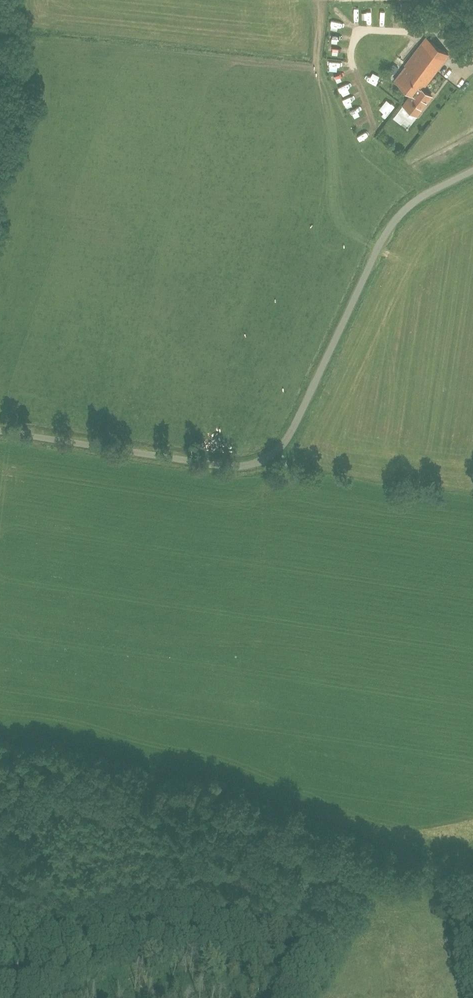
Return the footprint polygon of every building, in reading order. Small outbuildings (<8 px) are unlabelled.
[(416,13),(416,3),(401,4),(401,13),(416,13)] [(423,89),(449,54),(426,37),(405,65),(405,66),(394,80),(412,93),(403,104),(417,114),(431,95),(423,89)]
